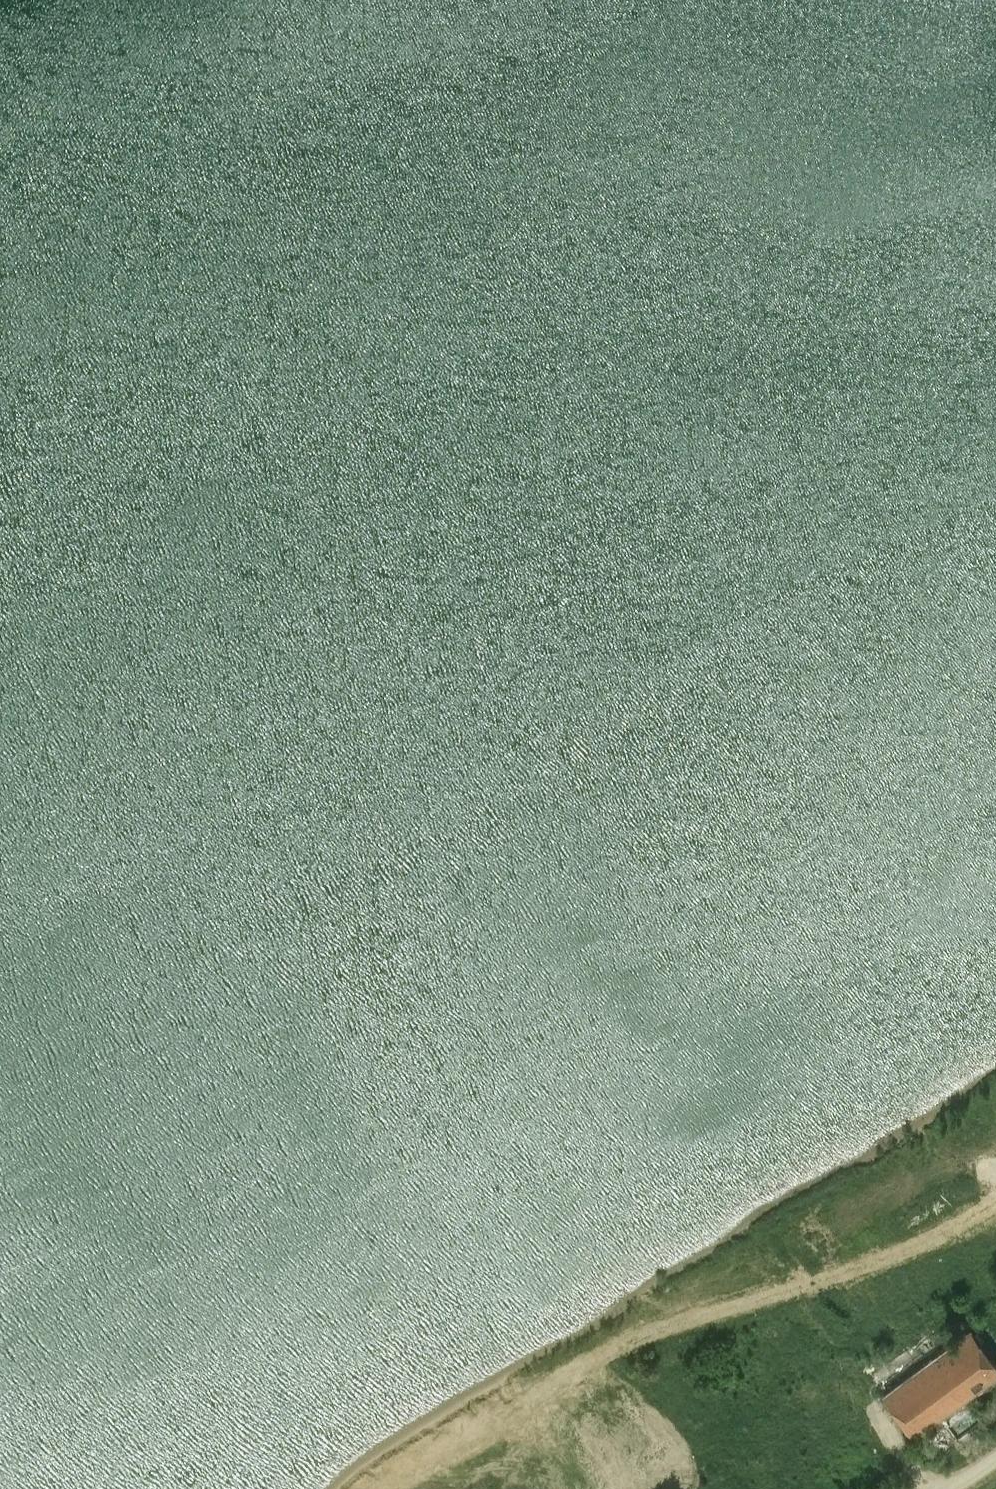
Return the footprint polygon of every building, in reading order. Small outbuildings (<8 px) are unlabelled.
[(970,1331),(883,1396),(914,1437),(995,1375),(995,1366),(970,1331)]
